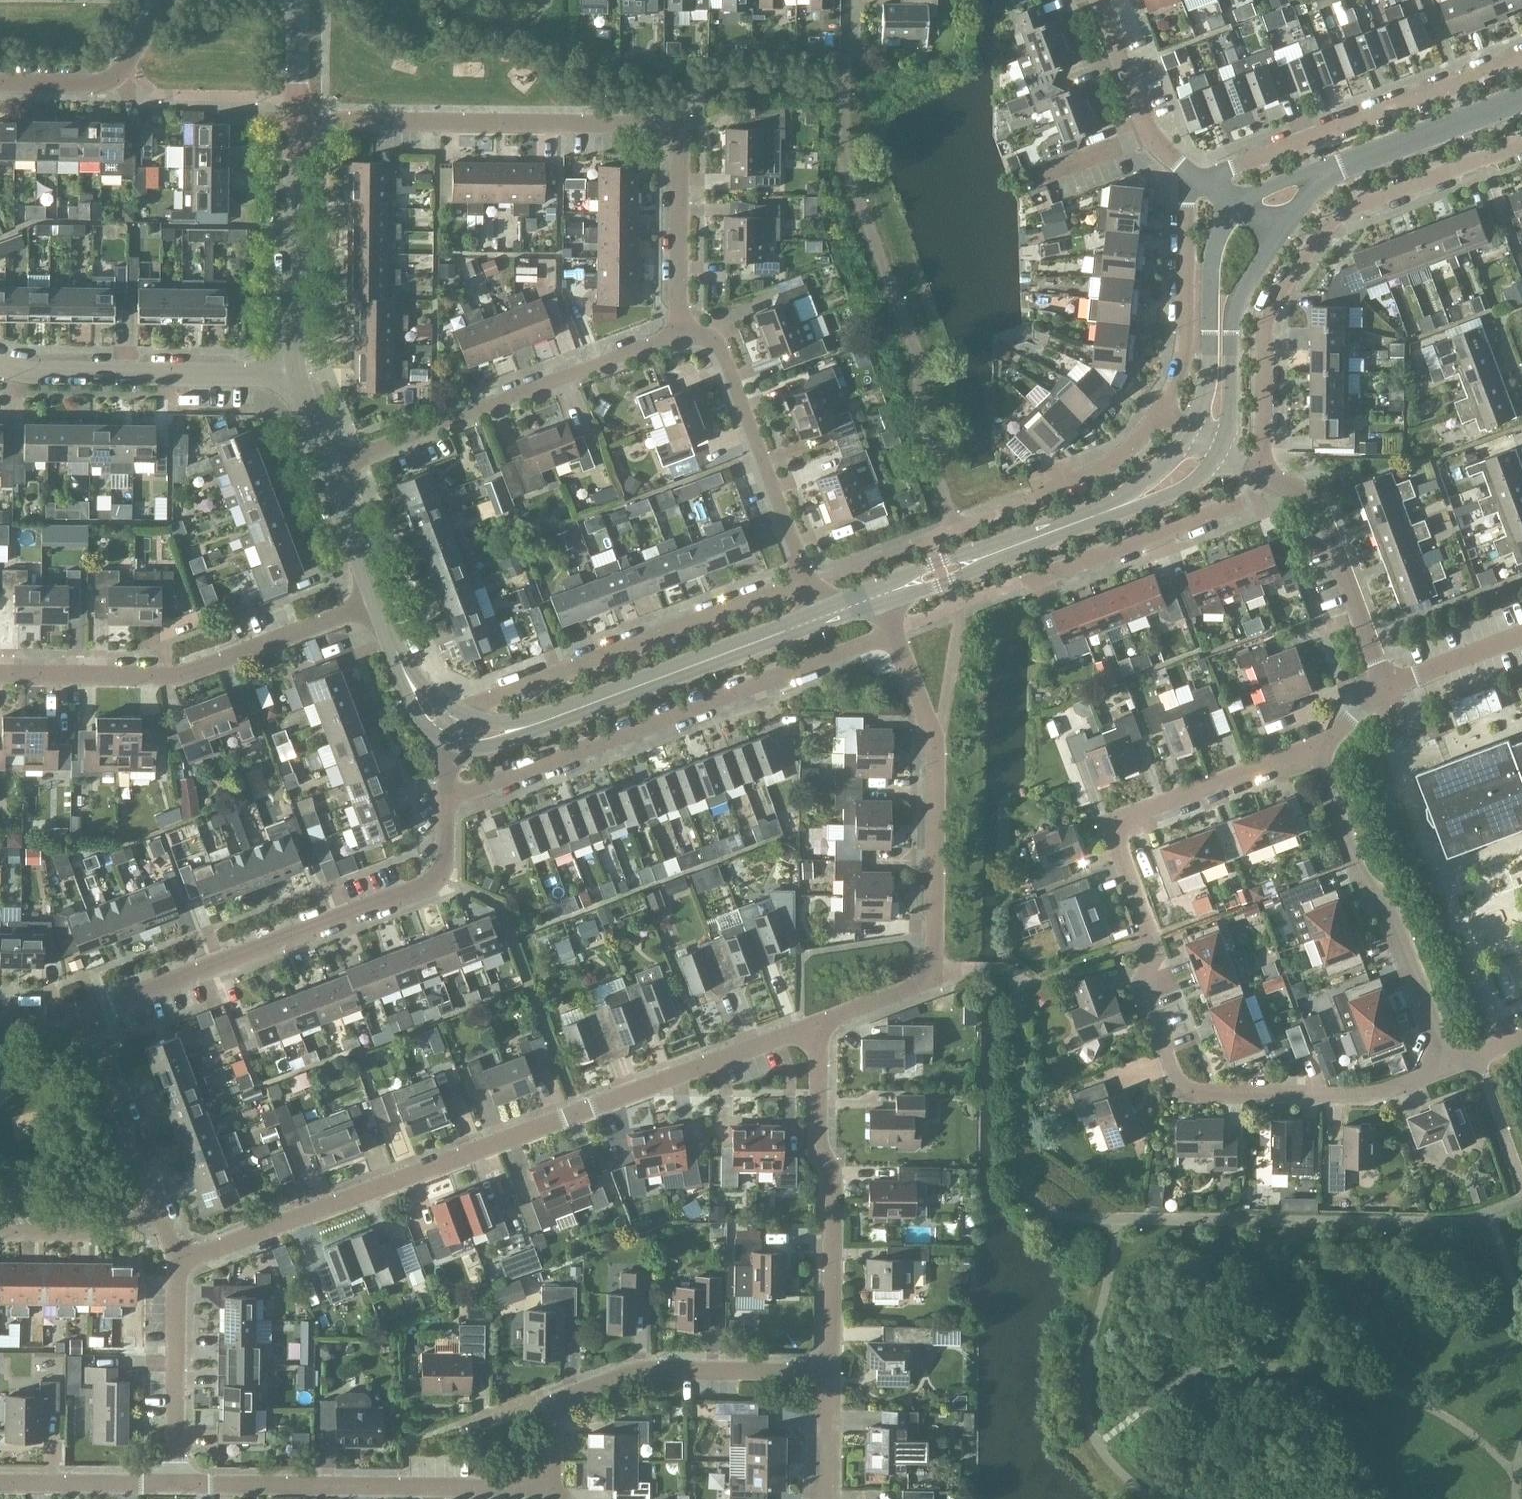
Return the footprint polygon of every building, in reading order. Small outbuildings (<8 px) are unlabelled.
[(578,12),(606,12),(606,0),(578,0),(578,12)] [(636,12),(656,13),(656,0),(636,0),(636,12)] [(669,9),(708,9),(708,0),(669,0),(669,9)] [(722,9),(746,10),(746,0),(722,0),(722,9)] [(936,0),(905,0),(905,4),(881,4),(881,44),(898,44),(898,38),(927,38),(927,17),(936,17),(936,0)] [(1149,12),(1181,0),(1144,0),(1149,12)] [(1477,28),(1466,0),(1445,0),(1440,2),(1452,31),(1466,26),(1468,31),(1477,28)] [(1477,28),(1486,25),(1484,19),(1497,14),(1492,0),(1466,0),(1477,28)] [(1520,6),(1517,0),(1492,0),(1497,14),(1499,20),(1508,16),(1506,11),(1520,6)] [(1392,6),(1409,53),(1431,45),(1419,12),(1405,17),(1400,3),(1392,6)] [(1068,40),(1060,18),(1048,23),(1041,4),(1015,14),(1015,35),(1019,44),(1026,41),(1030,52),(1031,54),(1068,40)] [(1388,61),(1409,53),(1392,6),(1384,9),(1389,23),(1375,28),(1388,61)] [(1388,61),(1375,28),(1362,33),(1357,19),(1349,22),(1366,69),(1388,61)] [(1263,26),(1268,47),(1292,42),(1288,21),(1263,26)] [(1345,77),(1366,69),(1349,22),(1341,25),(1346,39),(1333,44),(1345,77)] [(1324,85),(1306,38),(1301,24),(1291,28),(1296,42),(1298,41),(1303,55),(1289,60),(1290,61),(1279,65),(1289,93),(1300,89),(1302,93),(1324,85)] [(1345,77),(1333,44),(1319,49),(1314,35),(1306,38),(1324,85),(1345,77)] [(1030,52),(1017,57),(1027,85),(1018,89),(1021,95),(1052,84),(1050,78),(1055,76),(1058,71),(1057,69),(1077,62),(1068,40),(1031,54),(1030,52)] [(1181,65),(1174,54),(1162,62),(1169,73),(1181,65)] [(1289,93),(1279,65),(1268,69),(1266,65),(1252,70),(1247,56),(1239,59),(1256,106),(1278,98),(1278,97),(1289,93)] [(1235,114),(1256,106),(1239,59),(1231,62),(1236,76),(1223,81),(1235,114)] [(1235,114),(1223,81),(1209,86),(1204,72),(1196,75),(1214,122),(1235,114)] [(1192,130),(1214,122),(1196,75),(1188,78),(1194,92),(1179,97),(1192,130)] [(1059,87),(1054,89),(1052,84),(1021,95),(1024,104),(1033,101),(1037,112),(1051,107),(1056,120),(1093,106),(1085,84),(1065,91),(1065,90),(1059,87)] [(1047,161),(1077,150),(1072,139),(1101,128),(1093,106),(1056,120),(1060,133),(1047,138),(1040,143),(1047,161)] [(227,123),(202,123),(202,112),(181,111),(181,122),(193,123),(192,145),(183,145),(226,145),(227,123)] [(783,138),(783,129),(784,116),(754,116),(754,128),(725,128),(725,151),(779,151),(779,138),(783,138)] [(14,121),(0,121),(0,158),(13,158),(14,121)] [(35,159),(35,121),(14,121),(13,158),(35,159)] [(57,159),(57,121),(35,121),(35,159),(57,159)] [(78,159),(79,121),(57,121),(57,159),(78,159)] [(100,159),(100,122),(79,121),(78,159),(100,159)] [(100,122),(100,159),(100,173),(134,174),(135,127),(122,127),(122,122),(100,122)] [(140,144),(151,144),(151,131),(141,131),(140,144)] [(151,158),(151,144),(140,144),(140,158),(151,158)] [(226,167),(226,145),(183,145),(183,166),(226,167)] [(779,186),(779,151),(725,151),(725,173),(754,173),(754,186),(779,186)] [(348,185),(400,185),(401,177),(387,177),(387,161),(348,161),(348,185)] [(474,215),(475,162),(451,162),(451,201),(467,201),(467,215),(474,215)] [(497,201),(498,162),(475,162),(474,215),(482,215),(482,201),(497,201)] [(520,215),(520,163),(498,162),(497,201),(512,201),(512,215),(520,215)] [(520,163),(520,215),(528,215),(528,202),(544,202),(544,167),(544,163),(520,163)] [(584,196),(598,197),(637,197),(637,166),(598,165),(598,181),(585,181),(585,178),(564,178),(564,188),(584,188),(584,196)] [(226,188),(226,167),(183,166),(183,188),(226,188)] [(449,197),(450,166),(439,166),(438,196),(449,197)] [(134,174),(134,187),(147,188),(147,174),(134,174)] [(1143,201),(1144,187),(1111,183),(1111,185),(1103,188),(1101,206),(1109,207),(1148,211),(1149,202),(1143,201)] [(415,186),(400,185),(348,185),(348,207),(387,208),(387,193),(415,193),(415,186)] [(226,211),(226,188),(183,188),(183,189),(192,189),(192,210),(170,210),(170,222),(195,222),(195,210),(226,211)] [(1029,195),(1033,208),(1049,203),(1046,190),(1029,195)] [(1521,228),(1521,190),(1509,195),(1521,228)] [(636,212),(637,197),(598,197),(597,211),(636,212)] [(68,218),(78,218),(78,202),(77,201),(77,205),(68,205),(68,218)] [(78,218),(88,218),(100,218),(100,201),(78,202),(78,218)] [(778,239),(778,217),(779,204),(753,204),(753,216),(724,216),(724,239),(763,239),(778,239)] [(1507,242),(1503,229),(1497,231),(1487,204),(1476,209),(1476,208),(1455,216),(1468,249),(1481,244),(1484,251),(1507,242)] [(35,218),(35,205),(25,205),(25,218),(35,218)] [(45,218),(45,205),(35,205),(35,218),(45,218)] [(1099,206),(1097,229),(1107,230),(1107,229),(1139,233),(1141,219),(1147,219),(1148,211),(1109,207),(1101,206),(1099,206)] [(386,223),(387,208),(348,207),(348,230),(400,231),(400,223),(386,223)] [(636,235),(636,212),(597,211),(597,226),(584,226),(584,234),(636,235)] [(1035,215),(1040,246),(1061,243),(1056,212),(1035,215)] [(1455,254),(1468,249),(1455,216),(1435,223),(1447,257),(1452,268),(1459,265),(1455,254)] [(1427,264),(1447,257),(1435,223),(1415,231),(1427,264)] [(49,235),(49,224),(36,224),(35,235),(49,235)] [(71,235),(71,224),(57,224),(57,235),(71,235)] [(84,235),(84,225),(71,224),(71,235),(84,235)] [(174,239),(174,228),(160,228),(160,239),(174,239)] [(200,241),(200,228),(187,228),(187,241),(200,241)] [(203,279),(202,323),(225,323),(225,279),(212,279),(212,241),(225,241),(225,229),(200,228),(200,241),(204,241),(203,269),(203,279)] [(1138,247),(1139,233),(1107,229),(1107,230),(1105,250),(1100,250),(1099,253),(1104,254),(1104,252),(1143,256),(1144,247),(1138,247)] [(400,238),(400,231),(348,230),(347,253),(386,253),(386,238),(400,238)] [(1407,272),(1427,264),(1415,231),(1394,238),(1407,272)] [(7,239),(11,250),(24,246),(19,234),(7,239)] [(636,258),(636,235),(584,234),(584,242),(597,242),(597,257),(636,258)] [(1411,284),(1407,272),(1394,238),(1374,246),(1387,279),(1399,275),(1404,287),(1411,284)] [(11,250),(7,239),(0,241),(0,254),(11,250)] [(763,261),(763,239),(724,239),(724,261),(753,261),(753,273),(778,274),(778,261),(763,261)] [(1060,246),(1040,249),(1042,260),(1061,257),(1060,246)] [(1367,287),(1387,279),(1374,246),(1353,254),(1357,263),(1341,269),(1334,279),(1362,299),(1368,291),(1367,287)] [(1094,254),(1092,276),(1097,276),(1102,277),(1102,275),(1135,278),(1136,264),(1142,265),(1143,256),(1104,252),(1104,254),(1104,255),(1094,254)] [(386,268),(386,253),(347,253),(347,276),(400,276),(400,268),(386,268)] [(636,280),(636,258),(597,257),(597,272),(583,272),(583,280),(636,280)] [(489,260),(452,266),(454,281),(491,275),(489,260)] [(550,281),(549,261),(494,263),(495,282),(550,281)] [(126,291),(126,266),(114,266),(114,275),(92,275),(92,286),(91,286),(91,288),(91,321),(114,322),(114,291),(126,291)] [(126,266),(126,291),(137,291),(137,322),(159,322),(159,288),(160,288),(160,278),(138,278),(138,266),(126,266)] [(48,321),(48,287),(48,275),(27,274),(27,287),(26,321),(48,321)] [(1133,292),(1135,278),(1102,275),(1102,277),(1100,297),(1138,301),(1139,293),(1133,292)] [(400,284),(400,276),(347,276),(347,299),(355,299),(386,299),(386,298),(386,284),(400,284)] [(202,323),(203,279),(181,279),(181,288),(181,322),(202,323)] [(1357,306),(1362,299),(1334,279),(1327,289),(1327,305),(1312,305),(1312,328),(1348,328),(1348,306),(1357,306)] [(635,304),(636,280),(583,280),(583,287),(597,288),(597,303),(635,304)] [(776,306),(754,314),(762,336),(808,318),(816,315),(804,283),(777,293),(779,299),(776,300),(775,305),(776,306)] [(1514,283),(1500,287),(1506,307),(1520,302),(1514,283)] [(26,321),(27,287),(5,287),(5,320),(26,321)] [(70,321),(70,287),(48,287),(48,321),(70,321)] [(70,287),(70,321),(91,321),(91,288),(70,287)] [(181,322),(181,288),(159,288),(159,322),(181,322)] [(564,319),(555,296),(542,301),(540,298),(526,303),(521,291),(513,293),(532,343),(554,334),(550,324),(564,319)] [(510,351),(532,343),(513,293),(506,296),(511,309),(497,314),(510,351)] [(1470,315),(1476,312),(1485,309),(1480,295),(1464,301),(1470,315)] [(1138,301),(1100,297),(1090,297),(1087,319),(1097,320),(1130,323),(1132,309),(1138,310),(1138,301)] [(354,321),(407,322),(407,314),(394,314),(394,298),(386,298),(386,299),(355,299),(354,321)] [(1452,321),(1470,315),(1464,301),(1447,308),(1452,321)] [(510,351),(497,314),(483,319),(478,307),(471,309),(489,359),(510,351)] [(467,367),(489,359),(471,309),(463,312),(468,325),(454,330),(467,367)] [(1428,330),(1435,328),(1430,314),(1423,317),(1428,330)] [(1423,332),(1428,330),(1423,317),(1417,319),(1423,332)] [(825,349),(821,337),(816,339),(808,318),(762,336),(770,357),(797,347),(801,358),(825,349)] [(1129,338),(1130,323),(1097,320),(1095,341),(1091,341),(1090,344),(1095,345),(1095,343),(1134,347),(1135,338),(1129,338)] [(407,330),(407,322),(354,321),(354,344),(393,344),(393,330),(407,330)] [(1483,325),(1432,344),(1441,367),(1491,348),(1483,325)] [(1348,343),(1348,328),(1312,328),(1312,349),(1360,349),(1360,343),(1348,343)] [(1133,355),(1134,347),(1095,343),(1095,345),(1093,363),(1090,362),(1088,364),(1091,367),(1092,366),(1118,369),(1125,369),(1127,355),(1133,355)] [(393,360),(393,344),(354,344),(354,367),(407,367),(407,360),(393,360)] [(1463,384),(1500,371),(1491,348),(1441,367),(1445,377),(1458,373),(1463,384)] [(1347,371),(1348,356),(1360,356),(1360,349),(1312,349),(1312,371),(1347,371)] [(1091,367),(1076,381),(1103,409),(1109,403),(1105,399),(1116,389),(1111,384),(1118,369),(1092,366),(1091,367)] [(407,375),(407,367),(354,367),(354,390),(393,391),(393,375),(407,375)] [(793,418),(837,402),(832,390),(839,387),(831,367),(808,375),(812,387),(785,397),(793,418)] [(1347,392),(1347,371),(1312,371),(1311,392),(1347,392)] [(1458,412),(1508,393),(1500,371),(1463,384),(1467,396),(1454,401),(1458,412)] [(1072,379),(1065,376),(1063,375),(1050,391),(1051,392),(1055,395),(1059,398),(1060,397),(1083,421),(1093,411),(1097,415),(1103,409),(1076,381),(1075,382),(1072,379)] [(663,425),(697,413),(688,388),(664,398),(660,387),(635,396),(643,417),(658,412),(663,425)] [(1059,398),(1055,395),(1051,392),(1036,406),(1043,413),(1044,413),(1070,441),(1076,435),(1072,430),(1083,421),(1060,397),(1059,398)] [(1311,414),(1347,414),(1347,400),(1360,401),(1360,393),(1347,392),(1311,392),(1311,414)] [(1404,409),(1404,393),(1389,393),(1389,409),(1404,409)] [(1508,393),(1458,412),(1462,423),(1475,418),(1480,430),(1517,416),(1508,393)] [(834,416),(829,405),(837,402),(793,418),(800,439),(828,429),(832,440),(856,431),(848,411),(834,416)] [(1023,427),(1015,434),(1032,452),(1041,444),(1049,453),(1060,442),(1064,447),(1070,441),(1044,413),(1043,413),(1040,410),(1036,406),(1019,422),(1023,427)] [(697,413),(663,425),(669,439),(654,445),(662,466),(686,457),(682,446),(706,437),(697,413)] [(1347,428),(1347,414),(1311,414),(1311,436),(1312,436),(1312,448),(1354,448),(1354,429),(1347,428)] [(541,431),(553,465),(567,459),(569,464),(578,460),(582,471),(594,466),(585,442),(574,446),(565,422),(541,431)] [(12,444),(1,444),(2,423),(0,423),(0,470),(12,470),(12,444)] [(46,459),(46,424),(24,424),(23,444),(12,444),(12,470),(12,483),(24,483),(24,459),(46,459)] [(67,459),(68,424),(46,424),(46,459),(67,459)] [(89,459),(89,424),(68,424),(67,459),(89,459)] [(110,471),(110,459),(111,424),(89,424),(89,459),(89,471),(110,471)] [(132,459),(132,425),(111,424),(110,459),(132,459)] [(166,472),(166,445),(154,445),(155,425),(132,425),(132,459),(153,460),(153,472),(166,472)] [(249,429),(237,434),(234,426),(228,429),(227,426),(208,433),(212,444),(216,443),(220,453),(208,457),(212,467),(256,450),(249,429)] [(539,470),(553,465),(541,431),(516,440),(522,456),(498,465),(511,498),(545,485),(539,470)] [(1521,469),(1521,465),(1516,448),(1465,466),(1469,476),(1482,471),(1486,482),(1521,469)] [(856,475),(870,470),(862,449),(838,458),(843,469),(815,479),(823,501),(860,487),(856,475)] [(231,483),(264,470),(256,450),(212,467),(215,477),(227,472),(231,483)] [(482,478),(494,474),(485,450),(473,454),(482,478)] [(172,475),(186,475),(187,453),(172,453),(172,475)] [(1521,492),(1521,469),(1486,482),(1491,494),(1478,499),(1481,508),(1521,492)] [(227,508),(239,503),(272,491),(264,470),(231,483),(235,493),(223,498),(227,508)] [(405,505),(447,489),(444,481),(433,486),(427,471),(396,482),(405,505)] [(719,471),(695,480),(699,491),(723,482),(719,471)] [(1363,506),(1413,487),(1409,478),(1396,483),(1392,471),(1355,485),(1363,506)] [(489,499),(502,494),(496,478),(484,483),(489,499)] [(860,487),(823,501),(831,522),(859,511),(863,523),(886,514),(882,502),(868,508),(860,487)] [(1370,526),(1407,512),(1403,500),(1416,495),(1413,487),(1363,506),(1370,526)] [(670,488),(654,495),(660,511),(677,505),(670,488)] [(413,527),(444,516),(439,502),(450,497),(447,489),(405,505),(413,527)] [(246,523),(279,511),(272,491),(239,503),(246,523)] [(1521,515),(1521,492),(1481,508),(1484,516),(1497,511),(1502,523),(1521,515)] [(489,499),(495,514),(508,509),(502,494),(489,499)] [(67,509),(54,509),(54,502),(45,502),(45,518),(67,518),(67,509)] [(624,506),(629,519),(637,516),(632,503),(624,506)] [(613,525),(629,519),(624,506),(608,513),(613,525)] [(67,509),(67,518),(79,518),(79,509),(67,509)] [(110,518),(110,509),(98,509),(97,518),(110,518)] [(110,518),(123,519),(123,510),(110,509),(110,518)] [(243,548),(254,544),(287,531),(279,511),(246,523),(250,533),(239,538),(243,548)] [(1378,546),(1428,527),(1425,519),(1411,524),(1407,512),(1370,526),(1378,546)] [(1521,538),(1521,515),(1502,523),(1506,535),(1493,540),(1496,548),(1521,538)] [(422,549),(464,533),(461,525),(449,530),(444,516),(413,527),(422,549)] [(724,531),(720,520),(718,516),(710,520),(711,524),(726,563),(750,554),(739,525),(724,531)] [(170,531),(184,526),(181,520),(168,524),(170,531)] [(702,571),(726,563),(711,524),(702,527),(706,537),(691,543),(702,571)] [(184,526),(170,531),(173,537),(186,533),(184,526)] [(1385,566),(1422,552),(1418,541),(1431,536),(1428,527),(1378,546),(1385,566)] [(250,568),(294,551),(287,531),(254,544),(261,564),(250,568)] [(430,571),(461,560),(455,546),(467,542),(464,533),(422,549),(430,571)] [(702,571),(691,543),(677,549),(673,538),(664,541),(678,580),(702,571)] [(1520,572),(1521,571),(1521,538),(1496,548),(1499,556),(1512,552),(1520,572)] [(655,589),(678,580),(664,541),(655,544),(659,555),(644,561),(655,589)] [(1299,588),(1285,550),(1274,554),(1269,543),(1248,551),(1261,583),(1273,579),(1276,586),(1283,584),(1287,592),(1299,588)] [(10,566),(10,547),(0,547),(0,566),(10,566)] [(250,568),(258,588),(262,599),(287,590),(283,579),(302,572),(294,551),(250,568)] [(1248,551),(1228,558),(1243,598),(1243,599),(1243,600),(1265,592),(1261,583),(1248,551)] [(1393,587),(1443,568),(1440,559),(1427,564),(1422,552),(1385,566),(1393,587)] [(190,567),(204,562),(201,555),(188,560),(190,567)] [(655,589),(644,561),(629,566),(625,555),(617,559),(631,598),(655,589)] [(513,557),(495,564),(499,576),(517,569),(513,557)] [(1243,599),(1243,598),(1228,558),(1208,566),(1220,598),(1232,594),(1235,601),(1243,599)] [(608,562),(593,567),(597,578),(608,607),(631,598),(617,559),(608,562)] [(438,594),(481,578),(478,570),(466,574),(461,560),(430,571),(438,594)] [(190,567),(193,574),(206,569),(204,562),(190,567)] [(1226,612),(1220,598),(1208,566),(1187,574),(1191,585),(1180,589),(1191,617),(1203,612),(1226,612)] [(1452,567),(1453,582),(1464,582),(1463,566),(1452,567)] [(1443,568),(1393,587),(1401,608),(1438,594),(1433,581),(1446,576),(1443,568)] [(40,621),(40,585),(26,585),(26,569),(2,569),(2,594),(14,594),(14,620),(40,621)] [(40,585),(40,621),(66,621),(66,594),(79,594),(79,570),(66,569),(66,586),(40,585)] [(134,586),(133,586),(118,586),(118,570),(95,570),(95,595),(107,595),(107,621),(133,622),(134,586)] [(134,586),(133,622),(159,622),(159,595),(172,595),(172,571),(159,570),(159,572),(133,571),(133,586),(134,586)] [(608,607),(597,578),(582,584),(578,573),(569,576),(584,615),(608,607)] [(1184,616),(1170,580),(1159,584),(1155,573),(1134,581),(1146,614),(1158,609),(1161,617),(1172,620),(1184,616)] [(560,625),(584,615),(569,576),(561,580),(565,590),(549,596),(560,625)] [(446,616),(477,604),(472,590),(484,586),(481,578),(438,594),(446,616)] [(1126,621),(1146,614),(1134,581),(1114,588),(1126,621)] [(1106,629),(1126,621),(1114,588),(1094,596),(1106,629)] [(1109,637),(1106,629),(1094,596),(1073,604),(1086,637),(1097,632),(1100,640),(1109,637)] [(455,638),(497,622),(494,614),(483,618),(477,604),(446,616),(455,638)] [(1091,650),(1086,637),(1073,604),(1052,611),(1060,631),(1049,635),(1059,663),(1071,658),(1091,650)] [(535,633),(547,629),(537,605),(526,609),(535,633)] [(1251,619),(1256,632),(1265,628),(1260,615),(1251,619)] [(1247,635),(1256,632),(1251,619),(1242,622),(1247,635)] [(497,622),(455,638),(463,660),(494,649),(506,645),(500,630),(497,622)] [(1260,685),(1304,669),(1296,647),(1269,657),(1264,645),(1236,656),(1240,668),(1252,664),(1260,685)] [(1143,668),(1152,665),(1147,652),(1139,655),(1143,668)] [(1135,671),(1143,668),(1139,655),(1130,658),(1135,671)] [(1118,683),(1109,657),(1096,661),(1105,688),(1118,683)] [(302,706),(314,702),(347,690),(339,669),(319,676),(315,665),(291,675),(302,706)] [(1304,669),(1260,685),(1266,700),(1258,703),(1265,722),(1290,713),(1285,701),(1312,691),(1304,669)] [(1179,704),(1196,748),(1218,739),(1208,713),(1219,708),(1210,684),(1191,691),(1194,698),(1179,704)] [(1493,685),(1448,702),(1457,724),(1502,707),(1493,685)] [(264,687),(251,692),(259,711),(271,707),(264,687)] [(321,722),(354,710),(347,690),(314,702),(321,722)] [(205,700),(217,734),(235,727),(241,743),(255,737),(244,708),(233,712),(225,692),(205,700)] [(207,738),(217,734),(205,700),(184,708),(191,728),(177,733),(188,761),(212,752),(207,738)] [(1196,748),(1179,704),(1165,709),(1162,702),(1143,709),(1152,733),(1163,729),(1173,756),(1196,748)] [(329,742),(362,730),(354,710),(321,722),(329,742)] [(1102,733),(1119,777),(1141,768),(1131,741),(1142,737),(1133,713),(1114,720),(1117,727),(1102,733)] [(24,716),(1,716),(1,737),(0,737),(0,768),(4,768),(4,752),(23,752),(24,716)] [(23,769),(57,769),(57,738),(46,738),(46,716),(24,716),(23,752),(23,769)] [(843,752),(890,753),(890,729),(862,728),(861,716),(835,716),(835,736),(843,736),(843,752)] [(117,768),(118,717),(95,717),(95,738),(84,738),(83,769),(98,769),(98,768),(117,768)] [(118,717),(117,768),(154,769),(155,739),(140,739),(140,717),(118,717)] [(1430,737),(1439,733),(1436,724),(1426,727),(1430,737)] [(273,740),(287,735),(284,729),(271,734),(273,740)] [(336,763),(369,750),(362,730),(329,742),(336,763)] [(1119,777),(1102,733),(1088,738),(1085,731),(1066,738),(1075,762),(1086,758),(1096,785),(1119,777)] [(748,742),(760,774),(792,763),(781,735),(770,740),(768,734),(748,742)] [(273,740),(276,747),(289,742),(287,735),(273,740)] [(1510,743),(1508,738),(1416,772),(1428,804),(1427,805),(1427,816),(1434,824),(1435,823),(1447,856),(1521,828),(1521,739),(1510,743)] [(741,781),(760,774),(748,742),(729,749),(741,781)] [(275,750),(281,767),(294,761),(288,745),(275,750)] [(722,789),(741,781),(729,749),(710,756),(722,789)] [(344,783),(377,770),(369,750),(336,763),(344,783)] [(890,776),(890,753),(843,752),(843,768),(835,768),(834,788),(861,788),(861,776),(890,776)] [(726,800),(722,789),(710,756),(691,763),(703,796),(707,807),(726,800)] [(684,803),(703,796),(691,763),(672,770),(684,803)] [(352,803),(385,791),(377,770),(344,783),(352,803)] [(688,815),(684,803),(672,770),(653,777),(665,810),(676,806),(681,818),(688,815)] [(283,783),(296,778),(294,771),(280,776),(283,783)] [(653,814),(665,810),(653,777),(633,784),(646,817),(649,825),(656,823),(653,814)] [(296,778),(283,783),(285,789),(299,784),(296,778)] [(626,825),(646,817),(633,784),(615,791),(614,792),(624,818),(623,818),(626,825)] [(614,792),(615,791),(612,785),(592,792),(605,825),(623,818),(624,818),(614,792)] [(861,800),(861,788),(834,788),(834,808),(842,808),(842,824),(889,824),(889,800),(861,800)] [(359,823),(392,811),(385,791),(352,803),(359,823)] [(573,799),(586,832),(590,843),(609,836),(605,825),(592,792),(573,799)] [(251,793),(245,796),(249,808),(256,805),(251,793)] [(1262,816),(1273,844),(1309,830),(1296,794),(1282,799),(1284,803),(1271,808),(1273,813),(1262,816)] [(590,843),(586,832),(573,799),(554,806),(571,850),(590,843)] [(552,857),(571,850),(554,806),(535,813),(547,846),(552,857)] [(303,821),(317,816),(314,810),(301,815),(303,821)] [(221,811),(215,814),(219,825),(226,823),(221,811)] [(358,847),(367,844),(400,832),(392,811),(359,823),(350,827),(358,847)] [(528,853),(547,846),(535,813),(516,821),(528,853)] [(213,828),(219,825),(215,814),(208,816),(213,828)] [(295,850),(306,846),(295,815),(284,820),(288,833),(269,840),(282,876),(302,868),(295,850)] [(303,821),(306,828),(319,823),(317,816),(303,821)] [(1273,844),(1262,816),(1252,820),(1250,816),(1237,821),(1236,817),(1223,822),(1237,857),(1273,844)] [(763,839),(769,837),(782,832),(776,818),(768,821),(762,817),(755,820),(757,825),(763,839)] [(497,865),(528,853),(516,821),(496,828),(498,834),(487,838),(497,865)] [(1201,871),(1237,857),(1223,822),(1210,826),(1212,830),(1199,835),(1201,839),(1190,843),(1201,871)] [(889,848),(889,824),(842,824),(842,839),(834,839),(834,859),(860,859),(860,848),(889,848)] [(756,842),(763,839),(757,825),(751,828),(756,842)] [(1026,866),(1034,888),(1064,877),(1059,864),(1084,854),(1073,825),(1049,834),(1048,830),(1034,836),(1043,859),(1026,866)] [(725,854),(731,851),(744,846),(738,832),(719,839),(725,854)] [(263,883),(249,847),(245,836),(237,838),(242,850),(230,855),(243,890),(263,883)] [(311,841),(318,860),(331,855),(324,836),(311,841)] [(705,861),(725,854),(719,839),(700,847),(705,861)] [(263,883),(282,876),(269,840),(249,847),(263,883)] [(1201,871),(1190,843),(1180,847),(1178,843),(1165,847),(1164,844),(1151,849),(1169,898),(1182,893),(1177,879),(1201,871)] [(133,857),(129,846),(110,853),(115,864),(133,857)] [(686,868),(705,861),(700,847),(681,854),(686,868)] [(189,864),(187,864),(182,849),(172,853),(186,890),(197,886),(204,905),(224,898),(210,862),(191,869),(189,864)] [(99,865),(96,858),(95,854),(88,856),(93,868),(99,865)] [(668,875),(686,868),(681,854),(662,861),(668,875)] [(230,855),(210,862),(224,898),(243,890),(230,855)] [(86,870),(93,868),(88,856),(82,859),(86,870)] [(860,872),(860,859),(834,859),(833,879),(842,879),(841,895),(888,896),(889,872),(860,872)] [(648,882),(668,875),(662,861),(643,868),(648,882)] [(641,885),(648,882),(643,868),(636,870),(641,885)] [(164,879),(144,887),(158,922),(178,915),(171,896),(182,892),(173,870),(162,874),(164,879)] [(1341,902),(1336,889),(1324,893),(1318,877),(1294,886),(1296,891),(1280,897),(1284,909),(1300,903),(1314,939),(1346,927),(1337,903),(1341,902)] [(610,897),(616,894),(611,880),(604,882),(610,897)] [(1109,934),(1092,889),(1082,892),(1078,881),(1048,892),(1054,909),(1063,906),(1077,945),(1109,934)] [(603,899),(610,897),(604,882),(598,885),(603,899)] [(138,930),(158,922),(144,887),(125,894),(138,930)] [(753,901),(736,907),(740,917),(742,922),(741,922),(759,967),(771,963),(767,953),(790,944),(781,922),(791,919),(791,921),(792,921),(792,891),(769,891),(771,896),(754,903),(753,901)] [(119,937),(138,930),(125,894),(106,901),(119,937)] [(572,911),(578,908),(573,894),(566,896),(572,911)] [(888,919),(888,896),(841,895),(841,911),(833,910),(833,931),(859,931),(860,919),(888,919)] [(565,913),(572,911),(566,896),(560,899),(565,913)] [(99,944),(119,937),(106,901),(86,908),(99,944)] [(67,909),(53,915),(57,939),(72,933),(79,952),(99,944),(86,908),(73,913),(72,911),(67,909)] [(1220,925),(1241,921),(1239,911),(1218,915),(1220,925)] [(505,939),(496,916),(489,918),(488,915),(467,923),(479,957),(500,949),(497,942),(505,939)] [(590,916),(574,924),(584,943),(599,936),(590,916)] [(7,920),(0,920),(0,965),(20,965),(20,920),(7,920)] [(47,925),(40,925),(40,921),(20,920),(20,965),(42,966),(42,933),(47,933),(47,925)] [(723,934),(710,939),(729,989),(741,985),(737,975),(759,967),(741,922),(721,930),(723,934)] [(459,964),(479,957),(467,923),(446,931),(459,964)] [(1191,971),(1230,956),(1218,923),(1183,937),(1191,958),(1187,959),(1191,971)] [(1346,927),(1314,939),(1327,975),(1363,962),(1358,948),(1354,950),(1346,927)] [(439,972),(459,964),(446,931),(426,939),(439,972)] [(419,980),(439,972),(426,939),(406,946),(419,980)] [(717,994),(729,989),(710,939),(698,944),(700,949),(687,953),(685,947),(675,951),(691,992),(713,984),(717,994)] [(547,954),(558,973),(577,962),(565,943),(547,954)] [(398,987),(419,980),(406,946),(386,954),(398,987)] [(378,995),(398,987),(386,954),(366,961),(378,995)] [(1207,1002),(1242,988),(1230,956),(1191,971),(1196,982),(1199,981),(1207,1002)] [(359,1002),(378,995),(366,961),(345,969),(346,973),(347,973),(358,1002),(359,1002)] [(360,1007),(359,1002),(358,1002),(347,973),(346,973),(327,981),(339,1014),(340,1014),(344,1023),(353,1020),(350,1010),(360,1007)] [(1126,1024),(1115,996),(1107,999),(1098,973),(1074,982),(1083,1008),(1072,1012),(1084,1043),(1080,1053),(1082,1059),(1087,1062),(1093,1059),(1100,1043),(1097,1035),(1126,1024)] [(1358,1027),(1389,1015),(1381,991),(1384,990),(1380,977),(1344,990),(1358,1027)] [(631,1001),(644,1036),(656,1031),(652,1022),(675,1013),(661,978),(640,986),(638,981),(625,986),(630,1001),(631,1001)] [(319,1022),(339,1014),(327,981),(307,988),(319,1022)] [(493,994),(501,991),(497,982),(490,985),(493,994)] [(631,1001),(630,1001),(625,986),(605,993),(602,997),(605,1004),(595,1008),(614,1058),(625,1054),(622,1044),(644,1036),(631,1001)] [(299,1030),(319,1022),(307,988),(286,996),(299,1030)] [(1215,1035),(1254,1021),(1242,988),(1207,1002),(1215,1022),(1211,1024),(1215,1035)] [(473,1002),(481,999),(477,989),(470,992),(473,1002)] [(466,1005),(473,1002),(470,992),(462,995),(466,1005)] [(279,1037),(299,1030),(286,996),(266,1003),(279,1037)] [(258,1045),(279,1037),(266,1003),(245,1011),(246,1014),(234,1018),(243,1041),(255,1037),(258,1045)] [(433,1017),(440,1014),(436,1004),(429,1007),(433,1017)] [(425,1020),(433,1017),(429,1007),(422,1010),(425,1020)] [(602,1063),(614,1058),(595,1008),(582,1013),(584,1018),(563,1026),(576,1061),(598,1053),(602,1063)] [(222,1043),(235,1038),(226,1012),(212,1018),(219,1036),(222,1043)] [(1349,1030),(1357,1053),(1355,1054),(1360,1067),(1407,1050),(1402,1037),(1398,1038),(1389,1015),(1358,1027),(1349,1030)] [(392,1032),(400,1029),(396,1020),(388,1022),(392,1032)] [(1254,1021),(1215,1035),(1220,1047),(1223,1045),(1231,1066),(1266,1053),(1254,1021)] [(385,1035),(392,1032),(388,1022),(381,1025),(385,1035)] [(886,1039),(860,1039),(860,1069),(902,1069),(902,1051),(932,1052),(932,1026),(886,1025),(886,1039)] [(185,1056),(181,1045),(190,1042),(185,1028),(175,1032),(176,1036),(144,1048),(152,1069),(185,1056)] [(348,1038),(352,1047),(359,1045),(356,1035),(348,1038)] [(224,1050),(238,1045),(235,1038),(222,1043),(224,1050)] [(344,1050),(352,1047),(348,1038),(341,1040),(344,1050)] [(502,1062),(514,1095),(535,1088),(528,1068),(539,1064),(529,1039),(518,1044),(522,1055),(502,1062)] [(312,1062),(319,1060),(315,1050),(308,1053),(312,1062)] [(185,1056),(152,1069),(159,1089),(192,1077),(201,1073),(194,1053),(185,1056)] [(304,1065),(312,1062),(308,1053),(300,1056),(304,1065)] [(514,1095),(502,1062),(482,1070),(478,1059),(466,1063),(476,1088),(486,1084),(493,1103),(514,1095)] [(237,1083),(250,1078),(248,1072),(234,1077),(237,1083)] [(412,1083),(428,1128),(449,1120),(442,1100),(452,1096),(443,1072),(412,1083)] [(167,1109),(200,1097),(209,1093),(201,1073),(192,1077),(159,1089),(167,1109)] [(239,1090),(253,1085),(250,1078),(237,1083),(239,1090)] [(1125,1090),(1109,1096),(1104,1081),(1072,1093),(1081,1116),(1096,1111),(1109,1148),(1142,1135),(1125,1090)] [(407,1135),(428,1128),(412,1083),(380,1095),(389,1120),(400,1116),(407,1135)] [(244,1103),(263,1096),(260,1088),(255,1090),(254,1088),(240,1093),(244,1103)] [(1449,1150),(1475,1140),(1458,1095),(1432,1105),(1433,1109),(1409,1119),(1419,1145),(1443,1136),(1449,1150)] [(923,1118),(923,1096),(895,1096),(895,1110),(869,1110),(869,1143),(897,1143),(898,1151),(915,1151),(920,1146),(920,1128),(911,1128),(911,1118),(923,1118)] [(175,1130),(208,1117),(200,1097),(167,1109),(175,1130)] [(325,1116),(342,1160),(363,1152),(356,1133),(366,1129),(357,1104),(325,1116)] [(262,1120),(276,1115),(273,1108),(260,1113),(262,1120)] [(325,1116),(306,1123),(301,1111),(290,1116),(303,1152),(314,1148),(321,1168),(342,1160),(325,1116)] [(265,1126),(278,1121),(276,1115),(262,1120),(265,1126)] [(182,1150),(215,1137),(208,1117),(175,1130),(182,1150)] [(1178,1120),(1177,1154),(1215,1155),(1215,1168),(1237,1169),(1237,1138),(1223,1137),(1223,1119),(1205,1119),(1205,1121),(1178,1120)] [(1288,1174),(1313,1174),(1313,1147),(1301,1147),(1302,1120),(1273,1120),(1272,1173),(1288,1174)] [(1344,1124),(1344,1153),(1329,1153),(1329,1191),(1345,1191),(1345,1167),(1375,1167),(1375,1127),(1361,1127),(1361,1125),(1344,1124)] [(263,1143),(279,1137),(275,1126),(259,1132),(263,1143)] [(654,1130),(661,1171),(680,1168),(683,1185),(700,1182),(695,1153),(684,1155),(678,1126),(654,1130)] [(756,1169),(757,1126),(732,1126),(732,1156),(720,1156),(720,1186),(737,1186),(737,1169),(756,1169)] [(757,1126),(756,1169),(771,1169),(775,1187),(795,1186),(796,1156),(781,1156),(781,1127),(757,1126)] [(642,1175),(661,1171),(654,1130),(630,1134),(635,1163),(624,1165),(629,1195),(645,1192),(642,1175)] [(190,1170),(230,1155),(223,1135),(215,1137),(182,1150),(190,1170)] [(283,1151),(270,1156),(272,1162),(286,1157),(283,1151)] [(572,1210),(590,1203),(593,1209),(608,1203),(598,1175),(587,1179),(577,1151),(554,1160),(572,1210)] [(230,1178),(226,1167),(234,1164),(230,1155),(190,1170),(197,1190),(230,1178)] [(280,1183),(293,1178),(286,1157),(272,1162),(280,1183)] [(554,1217),(572,1210),(554,1160),(531,1169),(541,1197),(530,1201),(541,1229),(556,1223),(554,1217)] [(897,1182),(869,1182),(868,1214),(873,1214),(873,1221),(886,1221),(886,1214),(913,1215),(914,1182),(938,1182),(938,1166),(898,1166),(897,1182)] [(230,1178),(197,1190),(205,1211),(238,1199),(230,1178)] [(455,1195),(469,1234),(484,1228),(489,1241),(508,1234),(499,1208),(488,1212),(479,1186),(455,1195)] [(446,1242),(469,1234),(455,1195),(431,1204),(441,1230),(426,1235),(435,1259),(450,1253),(446,1242)] [(347,1237),(361,1273),(375,1268),(381,1284),(404,1275),(391,1241),(378,1246),(371,1228),(347,1237)] [(347,1278),(361,1273),(347,1237),(323,1247),(330,1264),(317,1269),(330,1303),(353,1294),(347,1278)] [(783,1295),(784,1253),(760,1252),(760,1238),(734,1238),(734,1265),(752,1265),(752,1295),(783,1295)] [(868,1259),(867,1285),(872,1285),(872,1289),(872,1301),(873,1301),(873,1298),(898,1298),(898,1289),(898,1286),(910,1286),(910,1284),(924,1284),(924,1260),(927,1260),(927,1246),(897,1246),(897,1259),(868,1259)] [(19,1265),(0,1264),(0,1300),(10,1300),(9,1316),(19,1316),(19,1265)] [(42,1301),(42,1265),(19,1265),(19,1316),(28,1316),(28,1301),(42,1301)] [(65,1316),(66,1265),(42,1265),(42,1301),(56,1301),(56,1316),(65,1316)] [(88,1301),(89,1265),(66,1265),(65,1316),(74,1316),(74,1301),(88,1301)] [(111,1317),(112,1265),(89,1265),(88,1301),(102,1302),(102,1317),(111,1317)] [(112,1265),(111,1317),(120,1317),(121,1302),(135,1302),(136,1266),(112,1265)] [(254,1319),(254,1297),(269,1297),(269,1273),(254,1272),(254,1285),(218,1284),(218,1306),(224,1306),(224,1319),(254,1319)] [(607,1293),(606,1331),(633,1331),(633,1314),(647,1314),(647,1273),(621,1273),(620,1293),(607,1293)] [(677,1312),(677,1328),(686,1328),(686,1330),(687,1331),(696,1332),(698,1330),(698,1328),(707,1328),(707,1303),(719,1304),(719,1277),(695,1277),(695,1287),(674,1287),(674,1312),(677,1312)] [(525,1308),(525,1358),(560,1358),(560,1314),(575,1314),(575,1286),(541,1286),(540,1309),(525,1308)] [(218,1332),(217,1354),(225,1354),(225,1363),(260,1364),(260,1354),(260,1342),(254,1342),(254,1319),(224,1319),(224,1332),(218,1332)] [(421,1353),(421,1392),(469,1392),(470,1360),(483,1360),(484,1324),(459,1324),(458,1353),(421,1353)] [(931,1344),(932,1326),(892,1326),(891,1342),(867,1342),(866,1366),(876,1366),(876,1384),(906,1385),(907,1366),(916,1366),(916,1344),(931,1344)] [(217,1373),(217,1395),(223,1395),(223,1408),(253,1408),(253,1386),(259,1386),(260,1374),(260,1364),(225,1363),(225,1373),(217,1373)] [(301,1364),(301,1385),(313,1385),(313,1364),(301,1364)] [(92,1441),(126,1441),(127,1381),(115,1381),(115,1367),(85,1367),(85,1381),(93,1381),(92,1441)] [(6,1396),(5,1440),(40,1440),(41,1410),(59,1410),(59,1381),(40,1381),(40,1396),(6,1396)] [(365,1395),(362,1393),(343,1393),(339,1394),(336,1396),(334,1400),(320,1400),(319,1428),(335,1428),(335,1443),(380,1444),(381,1408),(368,1408),(368,1401),(368,1398),(365,1395)] [(253,1430),(253,1408),(223,1408),(223,1421),(217,1421),(216,1442),(263,1443),(263,1431),(253,1430)] [(869,1452),(866,1452),(865,1470),(907,1471),(908,1462),(925,1462),(926,1439),(917,1439),(917,1411),(882,1411),(881,1427),(869,1426),(869,1452)] [(207,1431),(206,1413),(190,1413),(191,1432),(207,1431)] [(745,1461),(784,1462),(784,1436),(767,1436),(767,1414),(729,1413),(729,1446),(745,1446),(745,1461)] [(588,1460),(636,1460),(636,1442),(647,1442),(647,1420),(613,1420),(613,1433),(588,1433),(588,1460)] [(636,1460),(588,1460),(587,1487),(613,1487),(612,1498),(648,1498),(649,1482),(635,1481),(636,1460)] [(784,1462),(745,1461),(745,1477),(729,1476),(728,1498),(766,1498),(766,1487),(783,1487),(784,1462)] [(932,1490),(901,1490),(901,1498),(932,1498),(932,1490)]
